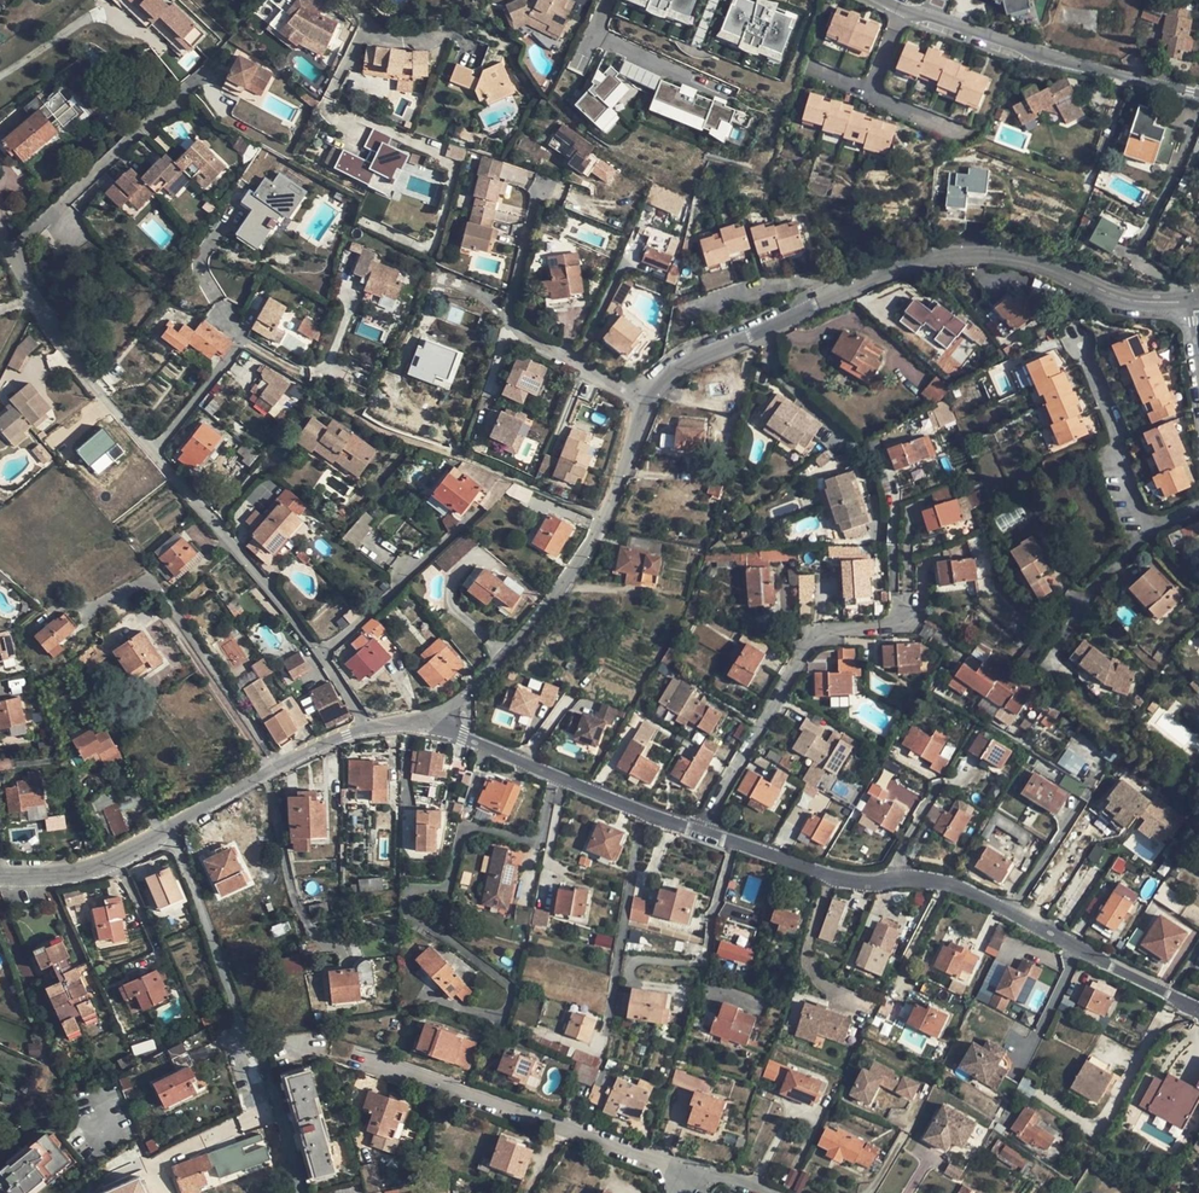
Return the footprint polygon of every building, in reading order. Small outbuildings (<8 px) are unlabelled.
[(136,0),(128,0),(150,22),(154,18),(146,10),(143,13),(134,4),(137,1),(136,0)] [(167,5),(162,0),(136,0),(137,1),(134,4),(143,13),(146,10),(154,18),(167,5)] [(285,12),(291,18),(301,6),(305,8),(307,1),(304,0),(295,0),(285,12)] [(525,15),(527,14),(549,26),(547,30),(560,37),(571,14),(569,13),(563,10),(568,0),(521,0),(506,6),(511,20),(525,15)] [(573,3),(568,0),(563,10),(569,13),(573,3)] [(691,0),(631,0),(683,20),(691,0)] [(791,16),(748,0),(730,0),(717,34),(776,56),(791,16)] [(1006,15),(1031,8),(1028,0),(1002,0),(1006,15)] [(202,32),(171,1),(167,5),(158,13),(165,20),(161,23),(170,32),(173,29),(189,45),(202,32)] [(1163,8),(1149,1),(1141,20),(1155,26),(1163,8)] [(337,23),(305,8),(301,6),(291,18),(285,12),(281,10),(269,24),(295,46),(298,43),(304,36),(326,46),(337,23)] [(1187,36),(1189,37),(1192,22),(1187,21),(1189,10),(1172,7),(1169,17),(1166,17),(1163,33),(1165,34),(1163,42),(1170,44),(1168,56),(1182,58),(1184,50),(1187,36)] [(838,9),(836,13),(848,18),(850,14),(838,9)] [(826,27),(830,28),(836,13),(833,12),(826,27)] [(165,20),(158,13),(154,18),(185,49),(189,45),(173,29),(170,32),(161,23),(165,20)] [(860,18),(850,14),(848,18),(836,13),(830,28),(827,36),(839,41),(850,45),(850,44),(858,23),(860,18)] [(524,18),(547,30),(549,26),(527,14),(525,15),(524,18)] [(850,44),(871,52),(880,28),(868,23),(867,27),(858,23),(850,44)] [(323,54),(326,46),(304,36),(298,43),(323,54)] [(1194,38),(1189,37),(1187,36),(1184,50),(1192,51),(1194,38)] [(869,57),(871,52),(850,44),(850,45),(848,48),(869,57)] [(907,72),(918,77),(918,76),(926,57),(919,53),(920,50),(906,44),(897,68),(907,72)] [(502,61),(506,51),(489,45),(482,65),(487,68),(497,64),(502,61)] [(373,65),(371,75),(384,78),(389,50),(367,46),(364,63),(373,65)] [(100,73),(109,66),(93,47),(84,54),(100,73)] [(828,64),(833,51),(827,48),(821,61),(828,64)] [(414,75),(427,76),(427,52),(413,52),(412,54),(406,53),(406,51),(389,49),(389,50),(384,78),(398,81),(396,91),(412,93),(414,79),(414,75)] [(918,76),(939,85),(949,62),(940,59),(941,54),(929,49),(926,57),(918,76)] [(835,67),(841,54),(833,51),(828,64),(835,67)] [(835,67),(843,71),(849,57),(841,54),(835,67)] [(239,55),(237,59),(233,65),(224,82),(241,92),(244,85),(247,81),(263,90),(272,74),(239,55)] [(229,63),(233,65),(237,59),(233,57),(229,63)] [(843,71),(850,73),(856,60),(849,57),(843,71)] [(625,60),(619,72),(653,89),(659,77),(625,60)] [(863,63),(856,60),(850,73),(858,77),(863,63)] [(480,101),(485,98),(501,92),(503,98),(515,92),(502,61),(497,64),(487,68),(482,65),(472,69),(457,63),(450,81),(475,91),(480,101)] [(961,67),(949,62),(939,85),(959,93),(967,73),(960,70),(961,67)] [(362,73),(371,75),(373,65),(364,63),(362,73)] [(116,74),(109,66),(100,73),(107,81),(116,74)] [(625,83),(608,68),(600,76),(597,75),(595,76),(594,77),(592,80),(592,82),(593,84),(574,105),(596,126),(611,110),(605,104),(625,83)] [(906,77),(916,81),(918,77),(907,72),(906,77)] [(956,100),(967,105),(968,102),(979,106),(987,87),(977,83),(979,76),(967,72),(967,73),(959,93),(956,99),(956,100)] [(918,77),(916,81),(937,90),(939,85),(918,76),(918,77)] [(990,80),(979,76),(977,83),(987,87),(990,80)] [(724,122),(729,124),(735,110),(725,105),(726,103),(714,98),(713,101),(695,93),(697,90),(682,83),(680,87),(661,79),(651,101),(676,112),(676,114),(685,118),(686,116),(703,124),(702,127),(719,134),(724,122)] [(1065,79),(1049,88),(1054,97),(1062,100),(1074,94),(1065,79)] [(260,94),(263,90),(247,81),(244,85),(260,94)] [(894,96),(902,99),(907,84),(900,81),(894,96)] [(58,131),(24,161),(29,167),(90,114),(63,83),(56,89),(78,113),(62,127),(60,124),(55,128),(58,131)] [(915,87),(907,84),(902,99),(909,101),(915,87)] [(1054,97),(1049,88),(1039,93),(1034,84),(1020,91),(1026,101),(1013,108),(1023,126),(1039,117),(1037,114),(1045,110),(1063,116),(1067,125),(1085,115),(1075,97),(1066,102),(1062,100),(1054,97)] [(939,85),(937,90),(956,99),(959,93),(939,85)] [(922,90),(915,87),(909,101),(917,104),(922,90)] [(31,117),(1,143),(12,156),(15,152),(24,161),(58,131),(55,128),(60,124),(62,127),(78,113),(56,89),(42,102),(44,105),(31,117)] [(930,93),(922,90),(917,104),(924,107),(930,93)] [(488,105),(503,98),(501,92),(485,98),(488,105)] [(937,96),(930,93),(924,107),(932,110),(937,96)] [(823,102),(824,98),(810,94),(803,119),(824,125),(830,104),(823,102)] [(23,108),(31,117),(44,105),(42,102),(37,96),(23,108)] [(945,99),(937,96),(932,110),(939,113),(945,99)] [(952,101),(945,99),(939,113),(946,116),(952,101)] [(272,133),(279,117),(238,101),(231,116),(272,133)] [(824,125),(823,129),(835,132),(835,130),(846,132),(851,114),(841,111),(842,105),(831,101),(830,104),(824,125)] [(960,104),(952,101),(946,116),(954,119),(960,104)] [(967,107),(960,104),(954,119),(962,122),(967,107)] [(853,108),(842,105),(841,111),(851,114),(852,112),(853,108)] [(975,110),(967,107),(962,122),(970,125),(975,110)] [(1009,114),(998,109),(994,119),(1005,124),(1009,114)] [(1138,111),(1132,130),(1127,146),(1124,156),(1139,161),(1140,159),(1154,164),(1154,166),(1166,171),(1177,138),(1164,133),(1164,135),(1153,131),(1157,118),(1138,111)] [(865,116),(852,112),(851,114),(846,132),(845,137),(866,143),(872,122),(864,120),(865,116)] [(823,131),(823,129),(824,125),(803,119),(802,124),(823,131)] [(873,119),(872,122),(866,143),(864,147),(876,151),(877,149),(889,152),(895,133),(883,129),(885,122),(873,119)] [(897,126),(885,122),(883,129),(895,133),(897,126)] [(594,148),(562,125),(556,134),(569,144),(564,151),(572,157),(571,160),(568,163),(588,177),(591,171),(606,181),(614,170),(590,154),(594,148)] [(1118,142),(1127,146),(1132,130),(1123,127),(1118,142)] [(397,141),(379,131),(370,149),(374,151),(371,157),(377,160),(374,167),(343,152),(335,169),(347,175),(349,171),(370,182),(368,187),(388,197),(408,156),(393,149),(397,141)] [(569,144),(556,134),(549,144),(571,160),(572,157),(564,151),(569,144)] [(193,179),(195,177),(201,171),(213,182),(226,168),(198,141),(176,163),(193,179)] [(335,167),(340,148),(330,145),(325,165),(335,167)] [(463,161),(465,149),(449,145),(446,156),(463,161)] [(888,157),(889,152),(877,149),(876,151),(875,153),(888,157)] [(159,193),(165,186),(168,183),(179,193),(193,179),(176,163),(167,155),(164,159),(162,158),(143,178),(157,192),(159,193)] [(504,164),(486,158),(481,172),(499,177),(504,164)] [(967,173),(949,171),(945,208),(966,210),(967,198),(986,200),(989,168),(968,167),(967,173)] [(122,207),(130,199),(133,196),(143,206),(157,192),(143,178),(133,168),(128,173),(126,172),(107,192),(122,207)] [(206,188),(213,182),(201,171),(195,177),(206,188)] [(306,192),(280,174),(274,184),(266,179),(255,195),(250,192),(244,201),(254,209),(241,229),(259,242),(270,225),(275,229),(280,221),(275,218),(279,212),(289,218),(306,192)] [(496,210),(495,209),(489,207),(491,200),(497,202),(500,193),(503,183),(480,175),(469,211),(493,219),(496,210)] [(176,197),(179,193),(168,183),(165,186),(176,197)] [(509,185),(503,183),(500,193),(505,195),(509,185)] [(666,188),(655,183),(653,188),(658,191),(664,194),(666,188)] [(653,188),(649,197),(654,200),(658,191),(653,188)] [(682,202),(685,196),(666,188),(664,194),(682,202)] [(347,199),(348,199),(350,195),(341,189),(338,194),(347,199)] [(658,191),(654,200),(678,210),(682,202),(664,194),(658,191)] [(140,209),(143,206),(133,196),(130,199),(140,209)] [(495,209),(497,202),(491,200),(489,207),(495,209)] [(490,229),(493,219),(469,211),(466,221),(490,229)] [(1099,224),(1084,215),(1081,222),(1095,231),(1099,224)] [(1102,218),(1099,224),(1095,231),(1090,241),(1113,254),(1125,231),(1102,218)] [(489,238),(492,229),(490,229),(466,221),(459,243),(485,251),(489,238)] [(781,247),(782,252),(804,246),(798,226),(789,228),(788,224),(776,228),(781,247)] [(770,250),(781,247),(776,228),(776,227),(766,229),(765,225),(751,229),(759,253),(770,250)] [(728,254),(741,250),(751,247),(745,228),(736,230),(735,226),(721,230),(724,239),(728,254)] [(497,231),(492,229),(489,238),(495,240),(497,231)] [(671,238),(651,230),(641,252),(646,254),(643,261),(667,270),(672,256),(665,253),(671,238)] [(692,239),(686,237),(684,249),(690,250),(692,239)] [(708,266),(720,262),(730,260),(728,254),(724,239),(716,242),(715,238),(701,242),(708,266)] [(805,251),(804,246),(782,252),(784,258),(805,251)] [(375,254),(363,249),(353,273),(369,279),(365,290),(384,297),(385,294),(397,298),(403,283),(397,280),(400,272),(373,261),(375,254)] [(743,256),(741,250),(728,254),(730,260),(743,256)] [(772,255),(770,250),(759,253),(760,258),(772,255)] [(579,265),(560,268),(553,269),(552,265),(546,266),(547,275),(552,274),(552,280),(544,282),(545,293),(550,292),(551,299),(570,296),(570,294),(582,292),(579,265)] [(666,281),(677,285),(681,268),(672,265),(666,281)] [(733,270),(737,283),(745,281),(740,267),(733,270)] [(725,272),(729,286),(737,283),(733,270),(725,272)] [(718,274),(722,288),(729,286),(725,272),(718,274)] [(711,277),(715,290),(722,288),(718,274),(711,277)] [(630,281),(622,277),(613,295),(621,299),(630,281)] [(707,293),(715,290),(711,277),(703,279),(707,293)] [(1013,300),(1010,297),(987,316),(1004,338),(1038,311),(1023,291),(1017,297),(1013,300)] [(583,298),(582,292),(570,294),(570,296),(551,299),(552,305),(571,303),(571,300),(583,298)] [(271,298),(264,309),(280,319),(287,308),(271,298)] [(971,329),(938,303),(931,312),(927,308),(916,299),(898,322),(916,335),(926,323),(939,333),(935,339),(952,354),(971,329)] [(169,307),(164,302),(163,300),(146,322),(152,327),(169,307)] [(934,300),(927,308),(931,312),(938,303),(934,300)] [(282,319),(280,319),(264,309),(253,328),(270,338),(271,337),(277,327),(282,319)] [(424,315),(417,311),(411,323),(418,326),(424,315)] [(622,317),(606,338),(628,355),(639,341),(637,339),(642,332),(622,317)] [(223,356),(234,343),(204,320),(195,332),(184,325),(180,330),(167,321),(164,324),(168,327),(162,335),(182,351),(189,342),(211,358),(216,352),(223,356)] [(304,320),(299,329),(312,338),(318,329),(304,320)] [(286,332),(277,327),(271,337),(279,343),(286,332)] [(859,367),(857,370),(871,379),(881,362),(877,360),(882,352),(868,344),(870,341),(858,334),(856,337),(845,331),(833,352),(845,359),(859,367)] [(1122,365),(1127,363),(1150,354),(1144,343),(1141,344),(1137,334),(1113,346),(1122,365)] [(18,346),(28,355),(39,345),(30,336),(18,346)] [(427,339),(418,361),(438,370),(437,375),(448,379),(458,353),(427,339)] [(18,346),(9,364),(23,371),(30,357),(28,355),(18,346)] [(1102,367),(1118,359),(1115,352),(1098,359),(1102,367)] [(1155,352),(1150,354),(1127,363),(1136,384),(1161,373),(1156,364),(1160,362),(1155,352)] [(524,357),(513,383),(531,391),(540,395),(547,379),(538,375),(542,365),(524,357)] [(1036,387),(1062,375),(1057,365),(1054,366),(1050,357),(1027,367),(1036,387)] [(845,359),(840,367),(854,376),(857,370),(859,367),(845,359)] [(1104,373),(1121,366),(1118,359),(1102,367),(1104,373)] [(437,376),(437,375),(438,370),(418,361),(415,367),(437,376)] [(265,367),(260,364),(256,369),(261,372),(264,379),(255,391),(274,405),(289,385),(266,367),(265,367)] [(1108,381),(1124,373),(1121,366),(1104,373),(1108,381)] [(403,369),(393,370),(396,383),(405,382),(403,369)] [(868,384),(871,379),(857,370),(854,376),(868,384)] [(1111,388),(1128,381),(1124,373),(1108,381),(1111,388)] [(1169,393),(1161,373),(1136,384),(1145,403),(1169,393)] [(226,378),(222,375),(217,382),(221,384),(226,378)] [(1063,375),(1062,375),(1036,387),(1042,398),(1045,397),(1049,405),(1069,396),(1064,386),(1067,384),(1063,375)] [(933,403),(948,387),(937,377),(921,393),(933,403)] [(13,400),(16,403),(9,409),(0,416),(0,429),(8,439),(21,429),(20,428),(29,420),(30,422),(50,406),(29,381),(10,396),(13,400)] [(1114,396),(1131,388),(1128,381),(1111,388),(1114,396)] [(526,403),(531,391),(513,383),(508,395),(526,403)] [(1117,404),(1135,396),(1131,388),(1114,396),(1117,404)] [(1169,393),(1145,403),(1154,423),(1176,413),(1172,405),(1178,402),(1173,391),(1169,393)] [(785,402),(788,398),(779,392),(766,410),(762,407),(758,413),(762,415),(762,417),(770,422),(784,432),(801,408),(794,403),(791,407),(785,402)] [(1072,394),(1069,396),(1049,405),(1048,406),(1057,426),(1074,417),(1079,415),(1076,408),(1080,405),(1074,393),(1072,394)] [(1121,411),(1138,403),(1135,396),(1117,404),(1121,411)] [(794,403),(788,398),(785,402),(791,407),(794,403)] [(958,424),(947,399),(936,405),(946,430),(958,424)] [(6,405),(9,409),(16,403),(13,400),(6,405)] [(1124,418),(1141,410),(1138,403),(1121,411),(1124,418)] [(941,432),(946,430),(936,405),(931,407),(941,432)] [(508,406),(505,415),(523,423),(527,414),(508,406)] [(1044,408),(1053,428),(1057,426),(1048,406),(1046,407),(1044,408)] [(784,432),(799,443),(806,448),(823,424),(816,419),(813,422),(806,417),(809,414),(801,408),(784,432)] [(1127,426),(1145,418),(1141,410),(1124,418),(1127,426)] [(513,446),(519,433),(523,423),(505,415),(501,413),(490,436),(503,442),(513,446)] [(816,419),(809,414),(806,417),(813,422),(816,419)] [(1080,415),(1079,415),(1074,417),(1079,428),(1084,425),(1080,415)] [(312,417),(296,440),(313,453),(315,450),(334,462),(336,460),(359,477),(377,451),(353,433),(351,435),(342,429),(338,436),(312,417)] [(1079,428),(1074,417),(1057,426),(1053,428),(1057,438),(1061,436),(1067,447),(1089,436),(1084,425),(1079,428)] [(1148,426),(1145,418),(1127,426),(1131,434),(1148,426)] [(661,434),(660,448),(702,453),(704,423),(680,420),(678,435),(661,434)] [(237,421),(233,426),(242,433),(246,428),(237,421)] [(766,427),(780,437),(784,432),(770,422),(766,427)] [(1153,443),(1157,452),(1181,441),(1172,422),(1145,433),(1149,444),(1153,443)] [(185,451),(180,459),(192,469),(198,462),(200,463),(221,437),(203,423),(183,449),(185,451)] [(103,427),(75,450),(96,475),(124,453),(103,427)] [(571,428),(568,437),(583,442),(587,434),(571,428)] [(26,436),(21,429),(8,439),(14,445),(26,436)] [(784,432),(780,437),(795,447),(799,443),(784,432)] [(525,435),(519,433),(513,446),(503,442),(501,446),(518,453),(525,435)] [(1129,448),(1146,441),(1143,434),(1126,441),(1129,448)] [(884,435),(867,441),(873,456),(883,452),(881,447),(887,444),(884,435)] [(911,464),(922,460),(935,455),(928,436),(903,445),(902,444),(889,449),(897,471),(906,468),(911,466),(911,464)] [(1063,449),(1067,447),(1061,436),(1057,438),(1063,449)] [(587,444),(583,442),(568,437),(560,456),(585,466),(589,455),(584,452),(587,444)] [(1133,456),(1150,449),(1146,441),(1129,448),(1133,456)] [(1158,464),(1162,473),(1181,465),(1186,462),(1182,453),(1186,451),(1181,441),(1157,452),(1161,462),(1158,464)] [(245,442),(237,451),(244,457),(242,460),(249,466),(259,454),(245,442)] [(34,449),(41,457),(48,451),(41,443),(34,449)] [(1153,457),(1150,449),(1133,456),(1136,464),(1147,459),(1153,457)] [(825,450),(814,460),(820,467),(832,457),(834,459),(837,456),(832,451),(828,453),(825,450)] [(52,456),(48,451),(41,457),(45,462),(52,456)] [(975,465),(970,453),(961,457),(965,468),(975,465)] [(444,474),(456,467),(464,462),(446,455),(437,469),(444,474)] [(544,455),(538,470),(546,473),(551,464),(554,459),(544,455)] [(585,466),(560,456),(558,460),(556,466),(552,475),(572,483),(575,475),(580,477),(585,466)] [(1134,475),(1150,468),(1147,459),(1136,464),(1130,466),(1134,475)] [(929,478),(922,460),(911,464),(911,466),(906,468),(912,485),(929,478)] [(473,498),(480,503),(500,477),(471,465),(464,474),(456,467),(434,494),(451,509),(453,506),(461,512),(473,498)] [(1190,487),(1181,465),(1162,473),(1156,475),(1166,497),(1190,487)] [(1153,475),(1150,468),(1134,475),(1138,482),(1153,475)] [(851,481),(856,479),(853,470),(825,481),(828,489),(835,506),(862,495),(859,488),(854,489),(851,481)] [(726,475),(713,471),(708,493),(713,494),(712,498),(719,499),(726,475)] [(888,478),(881,480),(887,497),(894,494),(888,478)] [(859,488),(856,479),(851,481),(854,489),(859,488)] [(529,503),(533,492),(515,483),(506,493),(529,503)] [(952,485),(932,494),(936,508),(923,512),(930,531),(941,528),(942,525),(963,519),(952,485)] [(265,520),(257,529),(252,535),(254,538),(248,545),(266,562),(272,554),(288,536),(303,520),(299,516),(307,506),(287,488),(278,498),(281,501),(275,509),(265,520)] [(822,492),(829,508),(835,506),(828,489),(822,492)] [(977,492),(966,497),(972,509),(982,504),(977,492)] [(835,506),(842,522),(845,531),(848,530),(867,522),(872,521),(868,512),(864,514),(861,506),(865,504),(862,495),(835,506)] [(272,505),(275,509),(281,501),(278,498),(272,505)] [(835,525),(842,522),(835,506),(829,508),(835,525)] [(248,520),(257,529),(265,520),(256,512),(248,520)] [(447,528),(456,522),(451,514),(442,519),(447,528)] [(550,515),(535,542),(557,555),(572,528),(550,515)] [(1028,526),(1032,532),(1041,527),(1037,521),(1028,526)] [(870,532),(867,522),(848,530),(850,537),(856,535),(857,537),(870,532)] [(1198,535),(1198,522),(1162,538),(1170,548),(1198,535)] [(1047,524),(1041,527),(1032,532),(1034,536),(1042,548),(1056,539),(1047,524)] [(463,555),(478,542),(466,532),(453,543),(461,552),(463,555)] [(355,538),(349,533),(344,539),(351,544),(355,538)] [(728,548),(727,535),(710,550),(728,548)] [(291,539),(288,536),(272,554),(275,557),(291,539)] [(1042,548),(1034,536),(1021,543),(1021,545),(1011,552),(1040,599),(1052,592),(1041,574),(1049,569),(1042,558),(1046,555),(1042,548)] [(156,551),(150,556),(160,566),(158,568),(170,581),(187,566),(185,563),(196,553),(183,538),(161,556),(156,551)] [(655,581),(659,559),(647,557),(648,554),(660,555),(662,545),(631,539),(629,549),(622,549),(617,572),(628,575),(643,577),(643,579),(655,581)] [(453,543),(440,556),(448,564),(461,552),(453,543)] [(843,546),(829,547),(830,565),(843,564),(845,598),(871,597),(870,577),(874,577),(873,560),(869,560),(868,554),(843,555),(843,546)] [(769,562),(799,561),(799,548),(760,550),(760,563),(769,562)] [(303,550),(298,555),(306,564),(308,562),(311,559),(303,550)] [(741,550),(708,552),(704,562),(741,561),(741,550)] [(760,550),(741,550),(741,561),(741,568),(747,569),(749,590),(750,606),(765,606),(766,604),(775,604),(774,583),(770,583),(769,567),(760,568),(760,563),(760,550)] [(276,558),(275,557),(272,554),(266,562),(269,565),(276,558)] [(999,564),(996,557),(974,560),(977,579),(993,578),(992,565),(999,564)] [(316,563),(311,559),(308,562),(313,567),(316,563)] [(662,560),(659,559),(655,581),(643,579),(642,584),(657,586),(662,560)] [(977,579),(974,560),(973,560),(953,562),(952,561),(939,562),(942,586),(955,584),(955,582),(977,579)] [(464,584),(469,588),(484,568),(478,564),(464,584)] [(1006,576),(999,564),(992,565),(993,578),(1006,576)] [(484,568),(469,588),(488,603),(491,601),(500,608),(504,603),(512,608),(525,588),(508,576),(503,582),(484,568)] [(1171,590),(1152,569),(1131,589),(1147,608),(1148,608),(1159,619),(1183,598),(1174,588),(1171,590)] [(641,588),(642,584),(643,579),(628,576),(626,585),(641,588)] [(872,604),(871,597),(845,598),(845,605),(872,604)] [(700,603),(691,598),(684,617),(693,622),(696,617),(694,615),(696,611),(700,603)] [(800,603),(800,613),(812,613),(811,602),(800,603)] [(713,620),(717,613),(700,603),(696,611),(713,620)] [(354,607),(347,614),(353,620),(360,613),(354,607)] [(940,632),(946,622),(930,613),(925,622),(940,632)] [(375,616),(363,627),(369,634),(376,628),(380,633),(385,630),(375,616)] [(808,616),(800,616),(801,625),(809,625),(808,616)] [(59,623),(56,620),(55,619),(36,635),(54,657),(63,649),(59,643),(75,630),(65,618),(62,621),(59,623)] [(142,630),(114,650),(133,679),(162,660),(142,630)] [(10,632),(0,633),(0,661),(15,657),(11,636),(10,635),(10,632)] [(764,654),(769,647),(744,632),(740,640),(747,644),(737,663),(735,663),(728,674),(749,687),(756,675),(755,674),(766,656),(764,654)] [(360,680),(367,674),(372,670),(375,673),(391,658),(374,638),(370,641),(363,633),(352,643),(358,652),(346,664),(360,680)] [(31,637),(22,644),(33,660),(43,652),(31,637)] [(676,637),(672,644),(681,648),(684,642),(676,637)] [(445,678),(448,681),(465,666),(440,638),(423,654),(429,662),(419,671),(427,680),(434,687),(440,682),(445,678)] [(1112,663),(1085,641),(1070,658),(1079,666),(1080,664),(1105,684),(1114,687),(1113,691),(1128,695),(1135,674),(1129,671),(1129,668),(1112,663)] [(96,642),(73,662),(77,671),(102,650),(96,642)] [(899,644),(898,646),(884,647),(885,666),(898,666),(899,672),(921,671),(921,654),(930,653),(929,643),(899,644)] [(681,648),(672,644),(671,644),(661,661),(663,662),(670,667),(681,648)] [(979,650),(989,656),(993,651),(982,645),(979,650)] [(1032,645),(1017,663),(1027,669),(1040,652),(1032,645)] [(855,649),(838,649),(839,674),(830,674),(830,673),(816,673),(816,697),(832,696),(832,695),(851,694),(851,674),(855,674),(855,649)] [(77,671),(82,679),(108,656),(102,650),(77,671)] [(1049,728),(1064,708),(1022,676),(1026,670),(993,651),(989,656),(983,665),(969,656),(962,667),(956,675),(970,686),(985,696),(992,700),(1001,707),(995,716),(1011,726),(1023,710),(1030,700),(1033,703),(1044,710),(1047,706),(1050,709),(1040,722),(1049,728)] [(300,652),(285,661),(289,669),(304,660),(300,652)] [(258,679),(271,673),(264,658),(252,664),(258,679)] [(310,670),(306,662),(305,662),(290,671),(294,680),(310,670)] [(669,678),(675,670),(670,667),(663,662),(657,672),(669,678)] [(953,673),(956,675),(962,667),(959,665),(953,673)] [(963,696),(970,686),(956,675),(949,686),(963,696)] [(691,695),(695,689),(683,682),(681,683),(674,678),(660,703),(667,709),(679,716),(689,722),(701,702),(695,698),(691,695)] [(1198,692),(1198,683),(1195,678),(1190,683),(1198,692)] [(51,679),(38,688),(40,695),(47,690),(50,693),(57,687),(51,679)] [(298,730),(281,703),(277,705),(260,679),(244,688),(281,747),(293,739),(291,735),(298,730)] [(559,688),(545,683),(541,696),(539,700),(553,705),(559,688)] [(319,695),(313,698),(327,727),(351,716),(347,704),(342,706),(332,684),(317,691),(319,695)] [(919,699),(924,690),(917,686),(912,696),(919,699)] [(517,692),(509,689),(503,704),(512,707),(511,709),(533,717),(539,700),(541,696),(519,688),(517,692)] [(1133,700),(1142,707),(1145,701),(1137,695),(1133,700)] [(291,696),(281,703),(298,730),(308,723),(291,696)] [(981,702),(988,706),(992,700),(985,696),(981,702)] [(25,723),(26,722),(20,697),(0,702),(0,729),(7,727),(25,723)] [(992,700),(988,706),(986,709),(995,716),(1001,707),(992,700)] [(1027,712),(1033,703),(1030,700),(1023,710),(1027,712)] [(151,702),(136,711),(140,718),(155,708),(151,702)] [(689,722),(698,727),(710,734),(722,714),(701,702),(689,722)] [(617,710),(603,704),(600,713),(597,712),(594,719),(606,723),(612,725),(617,710)] [(583,717),(574,713),(567,731),(577,735),(575,739),(596,747),(606,723),(594,719),(584,715),(583,717)] [(676,721),(686,727),(689,722),(679,716),(676,721)] [(806,756),(815,762),(827,743),(820,739),(825,729),(807,718),(801,729),(805,731),(794,749),(806,756)] [(689,722),(686,727),(695,732),(698,727),(689,722)] [(27,732),(25,723),(7,727),(10,737),(27,732)] [(71,732),(74,740),(92,730),(87,723),(71,732)] [(656,730),(643,723),(618,768),(631,775),(632,775),(651,785),(661,768),(642,756),(656,730)] [(116,724),(110,728),(114,735),(120,731),(116,724)] [(920,757),(933,764),(938,755),(944,743),(932,736),(931,738),(914,727),(904,745),(921,755),(920,757)] [(107,729),(96,735),(90,739),(98,752),(105,766),(122,756),(107,729)] [(93,730),(92,730),(74,740),(73,740),(84,760),(98,752),(90,739),(96,735),(93,730)] [(675,741),(681,744),(685,738),(678,734),(675,741)] [(994,742),(983,735),(971,753),(984,761),(984,760),(1001,770),(1011,751),(995,741),(994,742)] [(689,749),(693,742),(685,738),(681,744),(689,749)] [(702,748),(715,755),(720,747),(707,739),(702,748)] [(837,749),(827,743),(815,762),(823,767),(837,775),(853,748),(842,740),(837,749)] [(879,765),(884,758),(866,747),(862,754),(879,765)] [(695,790),(715,755),(702,748),(692,763),(683,757),(672,776),(682,781),(682,783),(695,790)] [(443,756),(431,754),(421,752),(415,751),(413,761),(415,762),(412,781),(417,782),(418,774),(431,776),(440,777),(443,756)] [(1087,761),(1074,752),(1066,764),(1079,773),(1087,761)] [(948,761),(938,755),(933,764),(931,768),(941,774),(948,761)] [(766,770),(770,763),(759,756),(755,762),(766,770)] [(804,760),(813,765),(815,762),(806,756),(804,760)] [(370,757),(349,757),(348,785),(371,786),(370,798),(383,798),(384,761),(370,761),(370,757)] [(13,768),(12,758),(0,759),(0,770),(13,768)] [(795,765),(784,759),(780,765),(791,771),(795,765)] [(815,762),(813,765),(812,768),(820,773),(823,767),(815,762)] [(803,781),(807,783),(813,787),(821,773),(820,773),(812,768),(803,781)] [(1088,787),(1096,792),(1106,775),(1094,768),(1083,784),(1088,787)] [(751,797),(768,807),(771,809),(789,777),(779,771),(772,783),(763,779),(763,777),(750,770),(738,791),(751,798),(751,797)] [(10,813),(23,811),(22,807),(27,806),(46,804),(41,771),(28,773),(29,781),(17,783),(18,787),(7,789),(10,813)] [(430,783),(431,776),(418,774),(417,782),(430,783)] [(1068,795),(1036,774),(1024,794),(1056,814),(1068,795)] [(399,777),(389,776),(389,786),(399,786),(399,777)] [(1137,813),(1142,816),(1152,803),(1122,780),(1109,798),(1111,800),(1107,807),(1116,815),(1114,818),(1126,827),(1137,813)] [(508,788),(492,781),(487,792),(485,791),(477,809),(495,818),(498,812),(509,816),(521,789),(510,784),(508,788)] [(887,792),(875,784),(870,793),(873,796),(863,814),(881,825),(880,826),(893,833),(905,812),(893,805),(892,806),(883,801),(887,792)] [(1089,802),(1096,792),(1088,787),(1081,798),(1089,802)] [(93,799),(99,811),(103,809),(110,826),(114,836),(129,829),(112,790),(93,799)] [(824,812),(831,797),(819,790),(811,805),(824,812)] [(1154,836),(1163,843),(1169,837),(1172,839),(1186,821),(1160,800),(1165,793),(1162,790),(1152,803),(1142,816),(1147,820),(1140,830),(1151,839),(1154,836)] [(317,793),(300,794),(289,795),(292,823),(293,823),(294,840),(302,839),(303,847),(314,846),(313,833),(328,832),(325,796),(318,797),(317,793)] [(764,814),(768,807),(751,797),(751,798),(747,805),(764,814)] [(978,819),(983,812),(958,798),(955,803),(978,819)] [(105,828),(110,826),(103,809),(99,811),(105,828)] [(961,810),(959,812),(956,817),(952,814),(947,811),(936,829),(945,835),(944,836),(956,843),(971,816),(961,810)] [(441,811),(417,811),(416,852),(436,852),(436,828),(441,828),(441,811)] [(1003,815),(995,811),(992,816),(980,836),(987,841),(996,827),(1003,815)] [(50,816),(52,830),(66,828),(64,814),(50,816)] [(823,820),(813,814),(803,832),(813,837),(813,840),(825,846),(836,825),(824,819),(823,820)] [(1035,835),(1003,815),(996,827),(1019,840),(1018,842),(1027,847),(1035,835)] [(624,834),(601,824),(590,849),(613,858),(624,834)] [(66,828),(52,830),(55,856),(70,854),(66,828)] [(227,837),(229,842),(237,839),(235,834),(227,837)] [(1026,849),(1041,858),(1050,845),(1035,835),(1027,847),(1026,849)] [(1161,846),(1163,843),(1154,836),(1151,839),(1161,846)] [(233,849),(229,842),(206,853),(210,861),(233,849)] [(506,865),(507,860),(510,851),(497,848),(487,886),(483,886),(481,896),(501,900),(506,882),(514,884),(518,867),(512,866),(506,865)] [(1007,870),(1012,862),(989,848),(977,866),(1002,882),(1008,871),(1007,870)] [(248,880),(233,849),(210,861),(206,862),(221,893),(248,880)] [(571,854),(568,862),(590,869),(591,861),(571,854)] [(1118,872),(1126,861),(1119,857),(1112,869),(1118,872)] [(1017,866),(1012,862),(1007,870),(1008,871),(1002,882),(1005,884),(1017,866)] [(159,906),(181,897),(168,867),(146,877),(159,906)] [(360,894),(384,892),(383,879),(359,880),(360,885),(360,894)] [(351,886),(352,894),(360,894),(360,885),(351,886)] [(1186,901),(1163,885),(1155,897),(1179,913),(1186,901)] [(74,889),(64,894),(69,907),(79,903),(74,889)] [(577,892),(561,890),(556,914),(584,919),(589,891),(577,889),(577,892)] [(696,895),(679,891),(677,895),(672,894),(663,891),(657,910),(649,908),(650,902),(635,898),(631,919),(648,924),(651,914),(687,924),(696,895)] [(1134,904),(1114,891),(1098,919),(1117,931),(1134,904)] [(105,899),(105,906),(123,903),(121,895),(105,899)] [(183,902),(181,897),(159,906),(161,912),(183,902)] [(847,905),(834,900),(819,938),(833,943),(847,905)] [(125,916),(123,903),(105,906),(92,909),(99,940),(112,937),(112,942),(126,938),(121,917),(125,916)] [(326,903),(310,906),(311,914),(328,910),(326,903)] [(771,908),(767,919),(772,921),(780,923),(778,930),(794,935),(803,910),(786,903),(777,910),(771,908)] [(1191,904),(1183,916),(1195,924),(1194,926),(1198,930),(1198,909),(1191,904)] [(550,913),(536,910),(533,924),(547,927),(550,913)] [(618,923),(619,914),(611,912),(610,921),(618,923)] [(1186,933),(1162,917),(1143,945),(1169,961),(1186,933)] [(899,925),(884,919),(882,925),(897,931),(899,925)] [(856,964),(881,974),(899,931),(897,931),(882,925),(879,924),(878,927),(870,924),(863,942),(871,945),(870,948),(864,946),(856,964)] [(1008,930),(997,925),(988,946),(997,951),(1008,930)] [(51,940),(52,944),(62,940),(60,935),(51,940)] [(612,937),(601,935),(599,947),(610,949),(612,937)] [(84,1018),(95,1012),(89,999),(88,999),(85,993),(87,992),(76,967),(72,969),(66,957),(69,955),(62,940),(52,944),(45,947),(46,950),(35,955),(41,968),(52,963),(59,981),(45,987),(54,1007),(56,1007),(68,1035),(80,1029),(74,1016),(80,1013),(82,1018),(84,1018)] [(952,942),(949,948),(956,952),(959,946),(952,942)] [(752,966),(755,954),(724,943),(720,955),(739,962),(752,966)] [(642,946),(626,944),(625,952),(641,954),(642,946)] [(33,950),(35,955),(46,950),(45,947),(44,945),(33,950)] [(979,957),(959,946),(956,952),(949,948),(945,947),(935,967),(967,982),(979,957)] [(452,998),(457,993),(466,986),(456,976),(453,978),(449,973),(452,971),(439,956),(426,951),(416,960),(452,998)] [(298,956),(281,961),(285,975),(303,969),(298,956)] [(977,1000),(1005,1011),(1010,1000),(1026,1006),(1041,966),(1021,958),(1017,969),(993,960),(977,1000)] [(915,971),(925,976),(928,970),(931,965),(921,961),(915,971)] [(715,962),(713,969),(735,974),(737,968),(715,962)] [(739,962),(737,968),(735,974),(749,978),(752,966),(739,962)] [(164,966),(155,970),(160,981),(169,977),(164,966)] [(168,997),(160,981),(155,970),(122,985),(128,998),(136,995),(143,1011),(155,1005),(155,1003),(168,997)] [(353,970),(329,973),(332,1004),(361,1001),(360,989),(363,988),(362,973),(353,974),(353,970)] [(1075,1013),(1083,1016),(1087,1008),(1101,1015),(1105,1016),(1116,993),(1098,983),(1095,989),(1089,986),(1075,1013)] [(124,1000),(128,998),(122,985),(118,987),(124,1000)] [(473,993),(466,986),(457,993),(464,1001),(473,993)] [(663,1023),(665,1008),(668,996),(635,990),(630,1017),(663,1023)] [(126,1001),(132,1014),(141,1010),(136,997),(126,1001)] [(535,1024),(537,1014),(534,1013),(536,1004),(519,1000),(516,1020),(535,1024)] [(710,1032),(730,1039),(738,1011),(739,1009),(721,1002),(710,1032)] [(819,1003),(817,1008),(827,1011),(828,1007),(819,1003)] [(798,1030),(818,1037),(819,1035),(820,1031),(847,1040),(852,1024),(844,1022),(845,1018),(827,1011),(817,1008),(806,1004),(802,1013),(804,1014),(798,1030)] [(928,1011),(918,1006),(909,1023),(938,1037),(948,1016),(930,1007),(928,1011)] [(671,1009),(665,1008),(663,1023),(668,1024),(671,1009)] [(1097,1023),(1101,1015),(1087,1008),(1083,1016),(1097,1023)] [(749,1042),(753,1030),(757,1019),(738,1011),(730,1039),(756,1049),(757,1046),(755,1045),(749,1042)] [(97,1016),(95,1012),(84,1018),(85,1021),(97,1016)] [(596,1022),(575,1014),(567,1034),(589,1042),(596,1022)] [(209,1015),(202,1018),(206,1027),(213,1024),(209,1015)] [(438,1028),(427,1024),(417,1048),(429,1053),(429,1054),(468,1068),(476,1045),(462,1040),(462,1039),(447,1033),(448,1029),(439,1025),(438,1028)] [(82,1033),(80,1029),(68,1035),(69,1039),(82,1033)] [(760,1033),(753,1030),(749,1042),(755,1045),(760,1033)] [(816,1043),(818,1037),(798,1030),(796,1036),(816,1043)] [(846,1044),(847,1040),(820,1031),(819,1035),(846,1044)] [(531,1044),(561,1056),(564,1046),(561,1045),(561,1046),(534,1035),(531,1044)] [(157,1054),(175,1045),(171,1038),(154,1047),(157,1054)] [(950,1047),(930,1038),(926,1046),(946,1055),(950,1047)] [(147,1041),(131,1045),(134,1056),(149,1051),(147,1041)] [(40,1043),(29,1044),(30,1056),(41,1055),(40,1043)] [(984,1051),(1001,1060),(1005,1053),(988,1043),(984,1051)] [(171,1055),(184,1051),(183,1045),(169,1049),(171,1055)] [(974,1045),(961,1069),(998,1090),(1004,1080),(1007,1073),(997,1067),(1001,1060),(984,1051),(974,1045)] [(564,1046),(561,1056),(578,1062),(591,1068),(595,1058),(564,1046)] [(177,1071),(154,1083),(165,1106),(196,1091),(190,1078),(194,1076),(189,1066),(193,1063),(187,1051),(171,1058),(177,1071)] [(508,1052),(505,1060),(500,1074),(510,1078),(512,1074),(520,1078),(518,1081),(527,1084),(535,1062),(508,1052)] [(128,1055),(117,1061),(122,1069),(132,1064),(128,1055)] [(1089,1057),(1087,1061),(1105,1072),(1108,1067),(1089,1057)] [(495,1073),(500,1074),(505,1060),(500,1059),(495,1073)] [(895,1071),(876,1061),(870,1071),(865,1069),(852,1093),(866,1100),(871,1091),(875,1093),(881,1082),(883,1078),(890,1082),(894,1074),(895,1071)] [(1105,1072),(1087,1061),(1071,1087),(1098,1103),(1113,1077),(1105,1072)] [(572,1078),(594,1087),(601,1071),(591,1068),(578,1062),(572,1078)] [(775,1066),(770,1064),(768,1063),(765,1071),(767,1072),(776,1076),(775,1081),(783,1084),(789,1069),(776,1064),(775,1066)] [(314,1096),(317,1095),(310,1071),(287,1077),(315,1175),(334,1170),(314,1096)] [(641,1089),(601,1071),(594,1087),(605,1091),(607,1087),(615,1090),(605,1112),(616,1116),(618,1112),(638,1121),(653,1087),(640,1081),(638,1084),(642,1086),(641,1089)] [(819,1104),(824,1092),(820,1089),(822,1083),(793,1071),(784,1094),(813,1106),(815,1102),(819,1104)] [(765,1077),(775,1081),(776,1076),(767,1072),(765,1077)] [(1169,1073),(1165,1080),(1190,1093),(1194,1087),(1169,1073)] [(683,1085),(698,1090),(701,1079),(686,1074),(683,1085)] [(905,1079),(894,1074),(890,1082),(883,1078),(881,1082),(899,1091),(905,1079)] [(128,1075),(121,1078),(125,1091),(133,1087),(128,1075)] [(1156,1076),(1153,1082),(1161,1086),(1165,1080),(1156,1076)] [(920,1084),(906,1077),(905,1079),(899,1091),(913,1098),(920,1084)] [(1037,1087),(1023,1077),(1017,1087),(1017,1088),(1031,1096),(1037,1087)] [(1017,1088),(1017,1087),(1004,1080),(998,1090),(995,1095),(1009,1103),(1017,1088)] [(1186,1125),(1198,1102),(1198,1090),(1194,1087),(1190,1093),(1165,1080),(1161,1086),(1153,1082),(1139,1106),(1149,1111),(1151,1106),(1186,1125)] [(712,1083),(706,1081),(703,1090),(709,1092),(712,1083)] [(594,1087),(589,1101),(599,1105),(605,1091),(594,1087)] [(399,1101),(389,1098),(369,1091),(363,1108),(372,1112),(366,1129),(375,1132),(392,1139),(398,1121),(401,1122),(408,1104),(399,1101)] [(875,1093),(871,1091),(866,1100),(870,1103),(875,1093)] [(391,1092),(389,1098),(399,1101),(401,1096),(391,1092)] [(689,1123),(702,1128),(712,1098),(697,1092),(692,1105),(695,1106),(692,1113),(689,1123)] [(726,1103),(712,1098),(702,1128),(715,1133),(726,1103)] [(1184,1130),(1186,1125),(1151,1106),(1149,1111),(1184,1130)] [(1039,1116),(1027,1109),(1013,1129),(1021,1134),(1019,1137),(1033,1146),(1036,1141),(1048,1148),(1054,1138),(1034,1125),(1039,1116)] [(943,1111),(941,1115),(961,1127),(950,1146),(954,1148),(967,1125),(943,1111)] [(947,1150),(950,1146),(961,1127),(941,1115),(927,1138),(947,1150)] [(1007,1128),(999,1122),(998,1124),(994,1130),(1002,1136),(1006,1131),(1007,1128)] [(858,1139),(840,1131),(838,1134),(828,1129),(821,1145),(830,1150),(845,1158),(869,1169),(880,1150),(858,1139)] [(1002,1136),(1009,1140),(1011,1135),(1006,1131),(1002,1136)] [(397,1141),(392,1139),(375,1132),(370,1145),(393,1153),(397,1141)] [(48,1134),(9,1164),(9,1162),(1,1168),(2,1170),(0,1172),(0,1192),(30,1192),(70,1162),(59,1149),(64,1145),(54,1133),(50,1136),(48,1134)] [(743,1149),(746,1141),(727,1134),(724,1142),(743,1149)] [(518,1141),(502,1136),(492,1164),(524,1175),(533,1150),(517,1145),(518,1141)] [(158,1149),(153,1138),(145,1142),(151,1153),(158,1149)] [(989,1152),(998,1158),(1001,1154),(1007,1145),(998,1139),(989,1152)] [(173,1166),(182,1192),(198,1186),(206,1183),(202,1171),(211,1167),(203,1143),(185,1149),(189,1160),(173,1166)] [(1007,1145),(1001,1154),(1019,1166),(1023,1169),(1029,1160),(1007,1145)] [(843,1163),(845,1158),(830,1150),(827,1156),(843,1163)] [(1016,1171),(1019,1166),(1001,1154),(998,1158),(1016,1171)] [(1035,1164),(1029,1160),(1023,1169),(1020,1172),(1027,1176),(1035,1164)] [(964,1172),(951,1164),(946,1174),(959,1181),(964,1172)] [(375,1165),(360,1169),(363,1183),(379,1179),(375,1165)] [(799,1173),(792,1169),(785,1183),(792,1187),(799,1173)] [(804,1172),(795,1191),(800,1192),(802,1192),(811,1175),(804,1172)] [(139,1177),(101,1192),(146,1192),(139,1177)] [(379,1179),(363,1183),(365,1192),(381,1190),(379,1179)]
